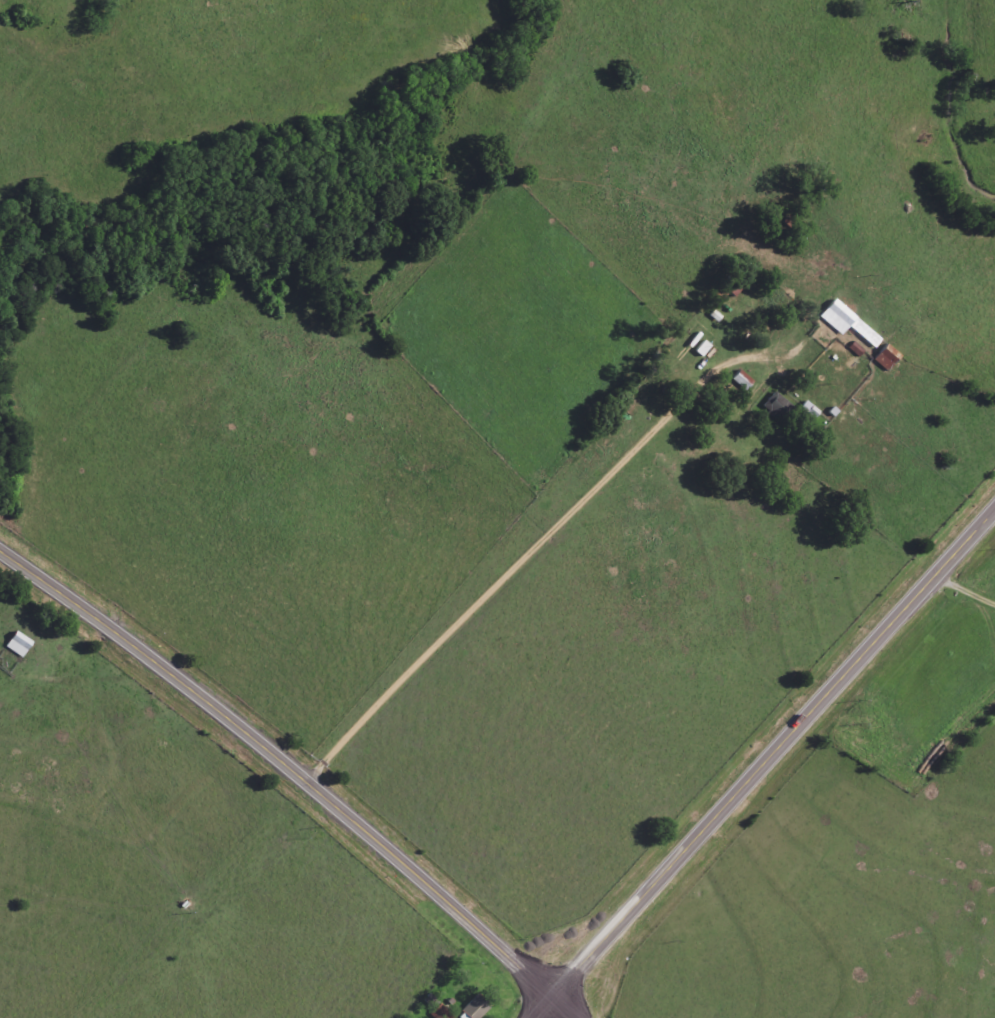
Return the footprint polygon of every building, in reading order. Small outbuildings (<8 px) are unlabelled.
[(884,341),(836,300),(820,318),(823,320),(810,335),(828,350),(847,328),(863,342),(859,346),(871,356),(884,341)] [(874,360),(887,371),(901,355),(888,344),(874,360)] [(814,422),(821,412),(806,402),(799,412),(814,422)] [(493,1006),(479,993),(463,1011),(470,1017),(483,1017),(493,1006)]
